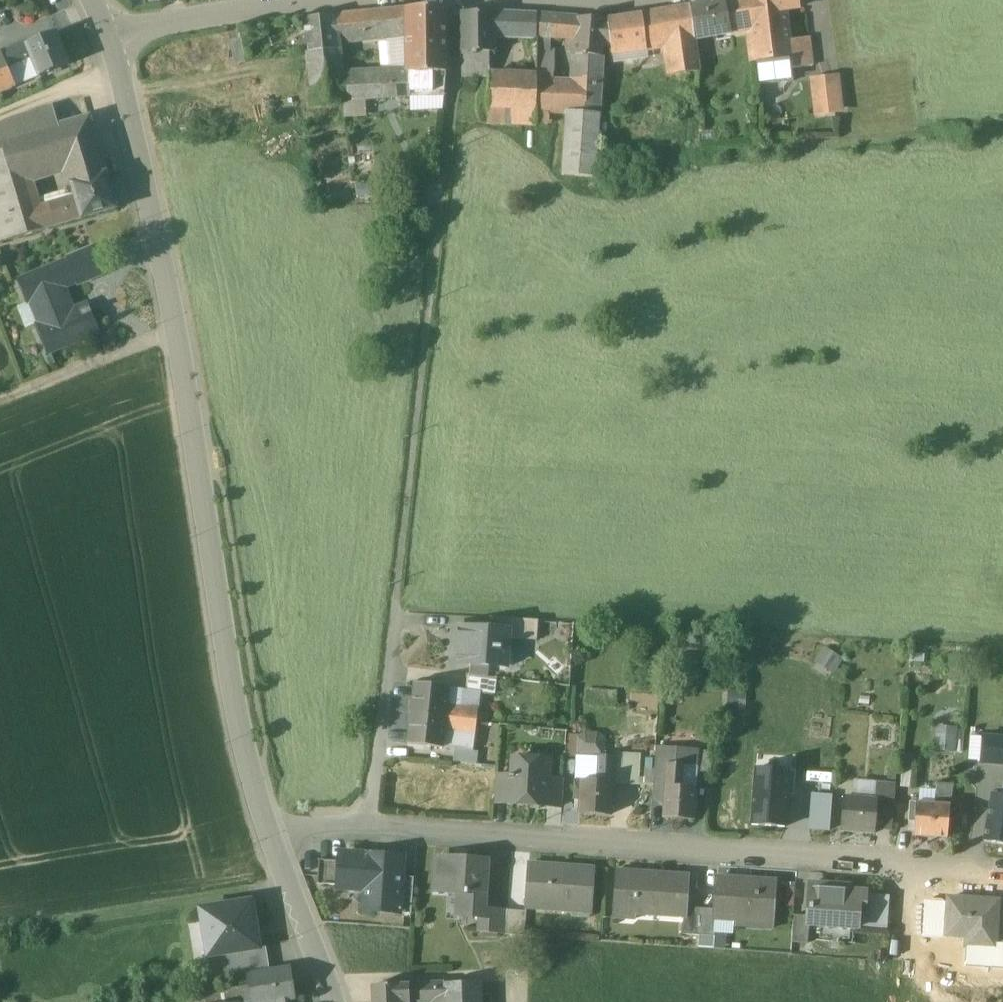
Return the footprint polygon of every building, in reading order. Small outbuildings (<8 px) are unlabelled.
[(690,6),(695,39),(752,31),(748,0),(727,0),(690,6)] [(791,57),(789,41),(785,10),(798,9),(797,0),(748,0),(752,31),(755,61),(791,57)] [(658,12),(660,45),(666,44),(670,75),(698,73),(697,58),(695,39),(690,6),(658,12)] [(446,73),(445,8),(406,9),(406,33),(406,73),(409,73),(446,73)] [(364,12),(335,15),(337,39),(406,33),(406,9),(373,12),(364,12)] [(660,45),(658,12),(608,19),(611,51),(660,45)] [(537,16),(461,13),(459,75),(485,77),(486,53),(495,53),(495,34),(536,36),(537,16)] [(340,76),(337,39),(335,15),(305,18),(312,103),(342,100),(340,76)] [(604,18),(537,16),(536,36),(574,37),(573,67),(602,68),(604,18)] [(56,34),(26,46),(31,59),(38,76),(69,64),(56,34)] [(791,57),(792,69),(813,66),(809,38),(789,41),(791,57)] [(242,39),(230,41),(234,65),(246,62),(242,39)] [(25,44),(2,54),(8,68),(15,86),(38,76),(31,59),(26,46),(25,44)] [(0,54),(0,92),(15,86),(8,68),(2,54),(0,54)] [(791,57),(755,61),(758,85),(793,80),(792,69),(791,57)] [(548,124),(549,112),(565,113),(563,175),(598,177),(602,68),(573,67),(572,83),(553,83),(553,71),(537,71),(537,76),(489,74),(487,121),(535,123),(548,124)] [(406,73),(340,76),(342,100),(409,98),(409,73),(406,73)] [(444,98),(446,73),(409,73),(409,98),(444,98)] [(824,78),(811,80),(815,112),(827,111),(841,109),(837,77),(824,78)] [(24,179),(51,171),(39,132),(40,131),(35,113),(14,119),(0,125),(0,242),(16,238),(39,231),(33,209),(24,179)] [(40,131),(39,132),(51,171),(66,167),(101,157),(89,117),(40,131)] [(101,157),(66,167),(75,197),(82,219),(116,209),(101,157)] [(75,197),(53,203),(32,208),(33,209),(39,231),(59,225),(82,219),(75,197)] [(91,248),(79,254),(66,259),(66,261),(19,280),(29,303),(30,303),(38,323),(37,323),(49,354),(99,334),(89,311),(71,318),(60,291),(76,284),(77,285),(90,280),(102,275),(91,248)] [(539,621),(491,618),(490,628),(512,630),(511,639),(537,641),(539,621)] [(490,628),(455,626),(452,663),(490,666),(492,651),(510,652),(511,639),(512,630),(490,628)] [(817,661),(831,671),(841,656),(826,647),(817,661)] [(496,678),(470,675),(468,689),(481,691),(494,692),(496,678)] [(450,687),(414,683),(411,713),(446,717),(447,705),(450,687)] [(468,689),(450,687),(447,705),(479,709),(481,691),(468,689)] [(479,709),(447,705),(446,717),(477,721),(478,712),(479,709)] [(488,713),(478,712),(477,721),(487,722),(488,713)] [(446,717),(411,713),(408,743),(442,747),(443,747),(445,729),(446,717)] [(477,721),(446,717),(445,729),(476,733),(476,732),(477,721)] [(487,722),(477,721),(476,732),(489,733),(490,722),(487,722)] [(938,727),(937,749),(955,750),(957,728),(938,727)] [(476,733),(445,729),(443,747),(455,748),(474,750),(476,733)] [(579,735),(567,735),(565,757),(577,758),(577,754),(579,735)] [(981,764),(1002,765),(1002,738),(982,737),(981,764)] [(474,750),(455,748),(454,761),(477,764),(478,751),(474,750)] [(678,751),(656,749),(654,785),(666,786),(667,786),(668,765),(669,759),(677,759),(678,751)] [(713,751),(698,750),(698,752),(697,767),(698,767),(697,772),(712,773),(713,751)] [(698,752),(678,751),(677,759),(677,765),(683,766),(697,767),(698,752)] [(789,755),(757,753),(756,768),(788,770),(789,755)] [(598,755),(577,754),(577,758),(576,780),(582,781),(598,782),(599,755),(598,755)] [(615,756),(599,755),(598,782),(613,783),(615,756)] [(616,755),(615,755),(613,783),(613,784),(639,785),(640,757),(616,755)] [(534,759),(514,758),(513,775),(510,775),(508,803),(546,805),(548,778),(549,766),(534,765),(534,759)] [(677,765),(668,765),(667,786),(682,787),(683,766),(677,765)] [(914,768),(903,767),(902,787),(912,788),(914,768)] [(788,770),(756,768),(752,825),(785,827),(789,770),(788,770)] [(510,775),(496,774),(494,802),(508,803),(510,775)] [(891,776),(871,775),(869,785),(878,786),(876,800),(877,800),(877,804),(894,805),(896,784),(890,784),(891,776)] [(564,779),(548,778),(546,805),(562,806),(564,779)] [(598,782),(582,781),(580,800),(580,812),(612,814),(613,784),(613,783),(598,782)] [(952,784),(937,784),(936,804),(951,805),(952,784)] [(667,786),(666,786),(664,818),(694,820),(696,788),(682,787),(667,786)] [(809,829),(830,830),(832,796),(811,795),(809,829)] [(992,795),(984,843),(1002,846),(1002,796),(992,795)] [(876,800),(842,797),(841,831),(875,833),(876,829),(877,804),(877,800),(876,800)] [(936,804),(911,803),(910,822),(916,822),(915,836),(949,838),(951,805),(936,804)] [(894,805),(877,804),(876,829),(891,831),(894,805)] [(365,910),(399,912),(401,878),(403,858),(345,854),(344,864),(343,886),(342,890),(366,891),(365,910)] [(465,862),(436,860),(434,888),(463,890),(461,915),(480,916),(483,916),(483,908),(486,861),(465,859),(465,862)] [(319,885),(343,886),(344,864),(320,862),(319,885)] [(593,870),(530,865),(526,909),(590,913),(593,870)] [(687,876),(655,873),(654,879),(618,876),(619,870),(617,870),(614,910),(633,911),(633,913),(634,913),(683,917),(684,917),(685,906),(687,876)] [(655,873),(619,870),(618,876),(654,879),(655,873)] [(775,882),(717,877),(715,909),(714,918),(716,918),(735,919),(735,915),(772,918),(775,882)] [(401,878),(399,912),(412,913),(414,879),(401,878)] [(848,887),(810,884),(808,916),(807,926),(809,926),(857,929),(859,910),(864,911),(866,893),(848,892),(848,887)] [(997,901),(948,898),(946,935),(975,937),(974,948),(994,949),(996,926),(997,901)] [(252,901),(200,909),(208,957),(259,949),(259,947),(252,901)] [(698,907),(685,906),(684,917),(683,917),(681,933),(696,934),(698,907)] [(715,909),(698,907),(696,934),(714,936),(716,918),(714,918),(715,909)] [(507,909),(483,908),(483,916),(480,916),(479,933),(505,934),(507,911),(507,909)] [(633,911),(614,910),(613,918),(634,919),(634,913),(633,913),(633,911)] [(526,912),(507,911),(505,934),(524,936),(526,912)] [(808,916),(793,915),(791,942),(808,944),(809,926),(807,926),(808,916)] [(996,926),(994,949),(994,954),(1002,955),(1002,927),(996,926)] [(259,949),(208,957),(212,980),(248,975),(270,971),(266,946),(259,947),(259,949)] [(248,975),(250,988),(206,995),(207,1001),(270,1001),(279,1001),(296,1001),(290,968),(270,971),(248,975)] [(444,983),(445,1001),(479,1001),(478,982),(444,983)] [(444,983),(426,984),(427,1001),(439,1000),(445,1000),(444,983)] [(426,984),(410,985),(410,1001),(427,1001),(426,984)] [(372,986),(372,1001),(401,1001),(410,1001),(410,985),(372,986)]
